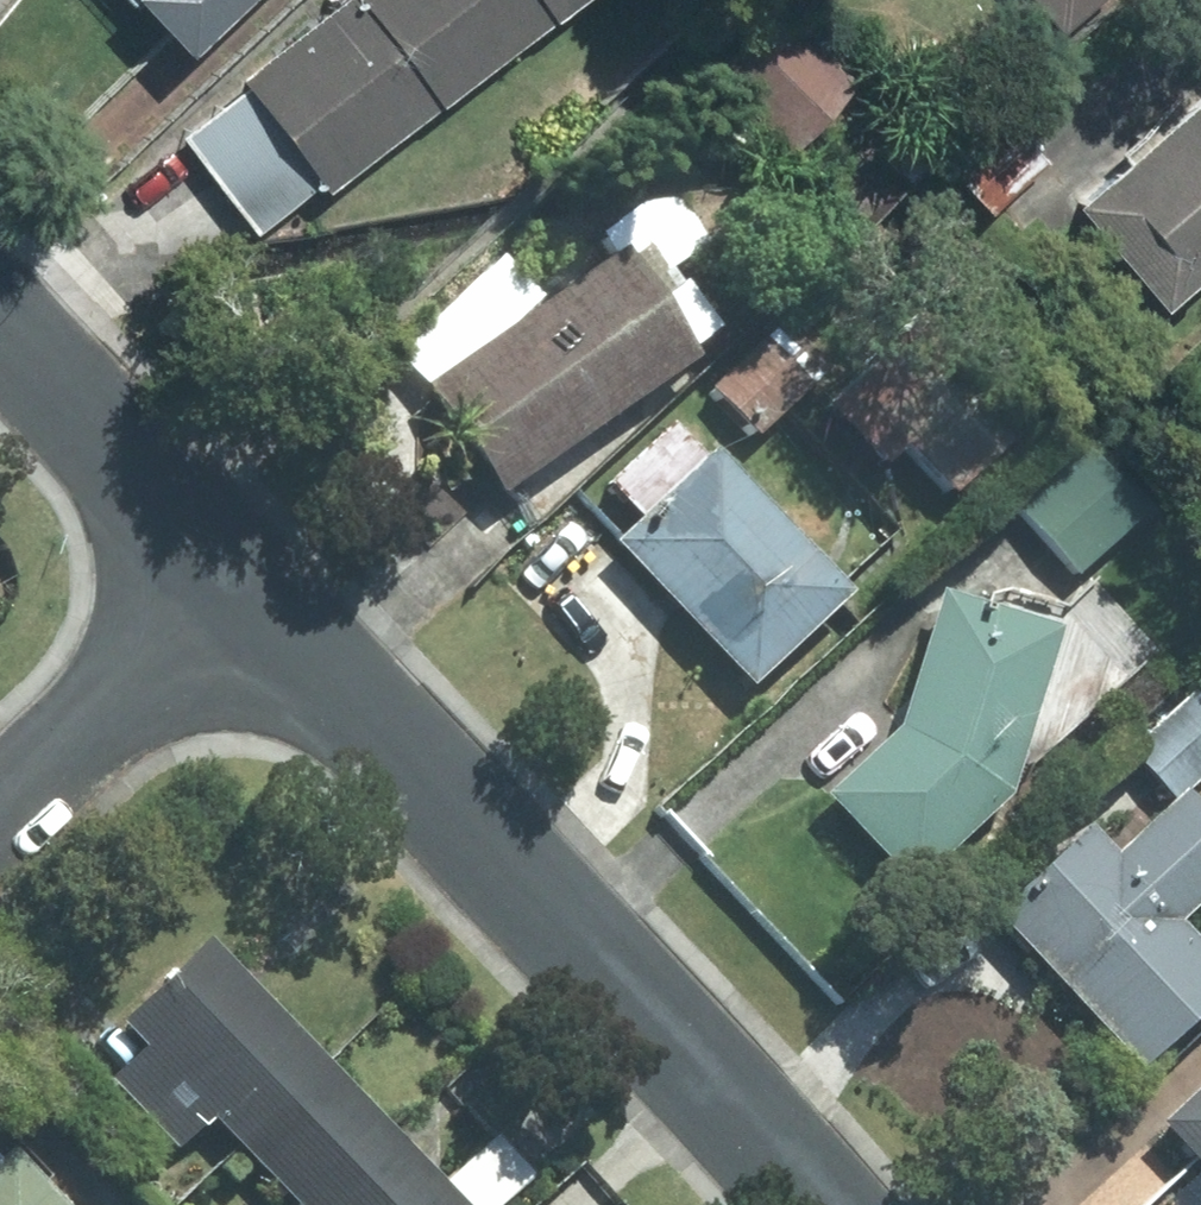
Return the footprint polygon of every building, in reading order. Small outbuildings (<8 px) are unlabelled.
[(198,56),(257,0),(144,0),(198,56)] [(248,82),(253,88),(325,181),(333,193),(443,110),(358,0),(356,0),(248,82)] [(443,110),(559,22),(542,0),(358,0),(443,110)] [(559,22),(589,0),(542,0),(559,22)] [(1067,36),(1110,0),(1036,0),(1067,36)] [(859,90),(782,12),(714,78),(791,156),(859,90)] [(189,137),(261,231),(325,181),(253,88),(189,137)] [(1188,121),(1200,136),(1200,109),(1188,121)] [(1084,210),(1173,311),(1200,286),(1200,136),(1188,121),(1084,210)] [(1051,163),(1020,130),(964,183),(996,216),(1051,163)] [(706,353),(630,246),(554,299),(434,383),(510,490),(706,353)] [(400,348),(434,383),(554,299),(507,252),(400,348)] [(913,439),(958,487),(1014,435),(911,328),(832,403),(889,461),(913,439)] [(813,383),(767,336),(717,385),(763,432),(813,383)] [(711,456),(677,420),(613,481),(647,516),(711,456)] [(1155,506),(1098,444),(1025,511),(1082,573),(1155,506)] [(856,589),(721,446),(711,456),(647,516),(623,538),(758,680),(856,589)] [(835,793),(918,880),(1016,788),(1020,772),(1155,648),(1101,590),(1064,625),(948,590),(907,725),(835,793)] [(1181,797),(1190,788),(1200,778),(1200,685),(1134,747),(1181,797)] [(1002,915),(1148,1068),(1200,1017),(1200,936),(1185,919),(1200,904),(1200,800),(1190,788),(1181,797),(1122,853),(1096,826),(1002,915)] [(112,1025),(135,1050),(103,1081),(170,1152),(203,1121),(283,1204),(493,1204),(522,1177),(485,1138),(434,1187),(200,941),(112,1025)] [(1163,1119),(1200,1159),(1200,1084),(1163,1119)] [(0,1150),(0,1204),(51,1204),(0,1150)] [(1172,1200),(1176,1204),(1200,1204),(1200,1172),(1172,1200)]
